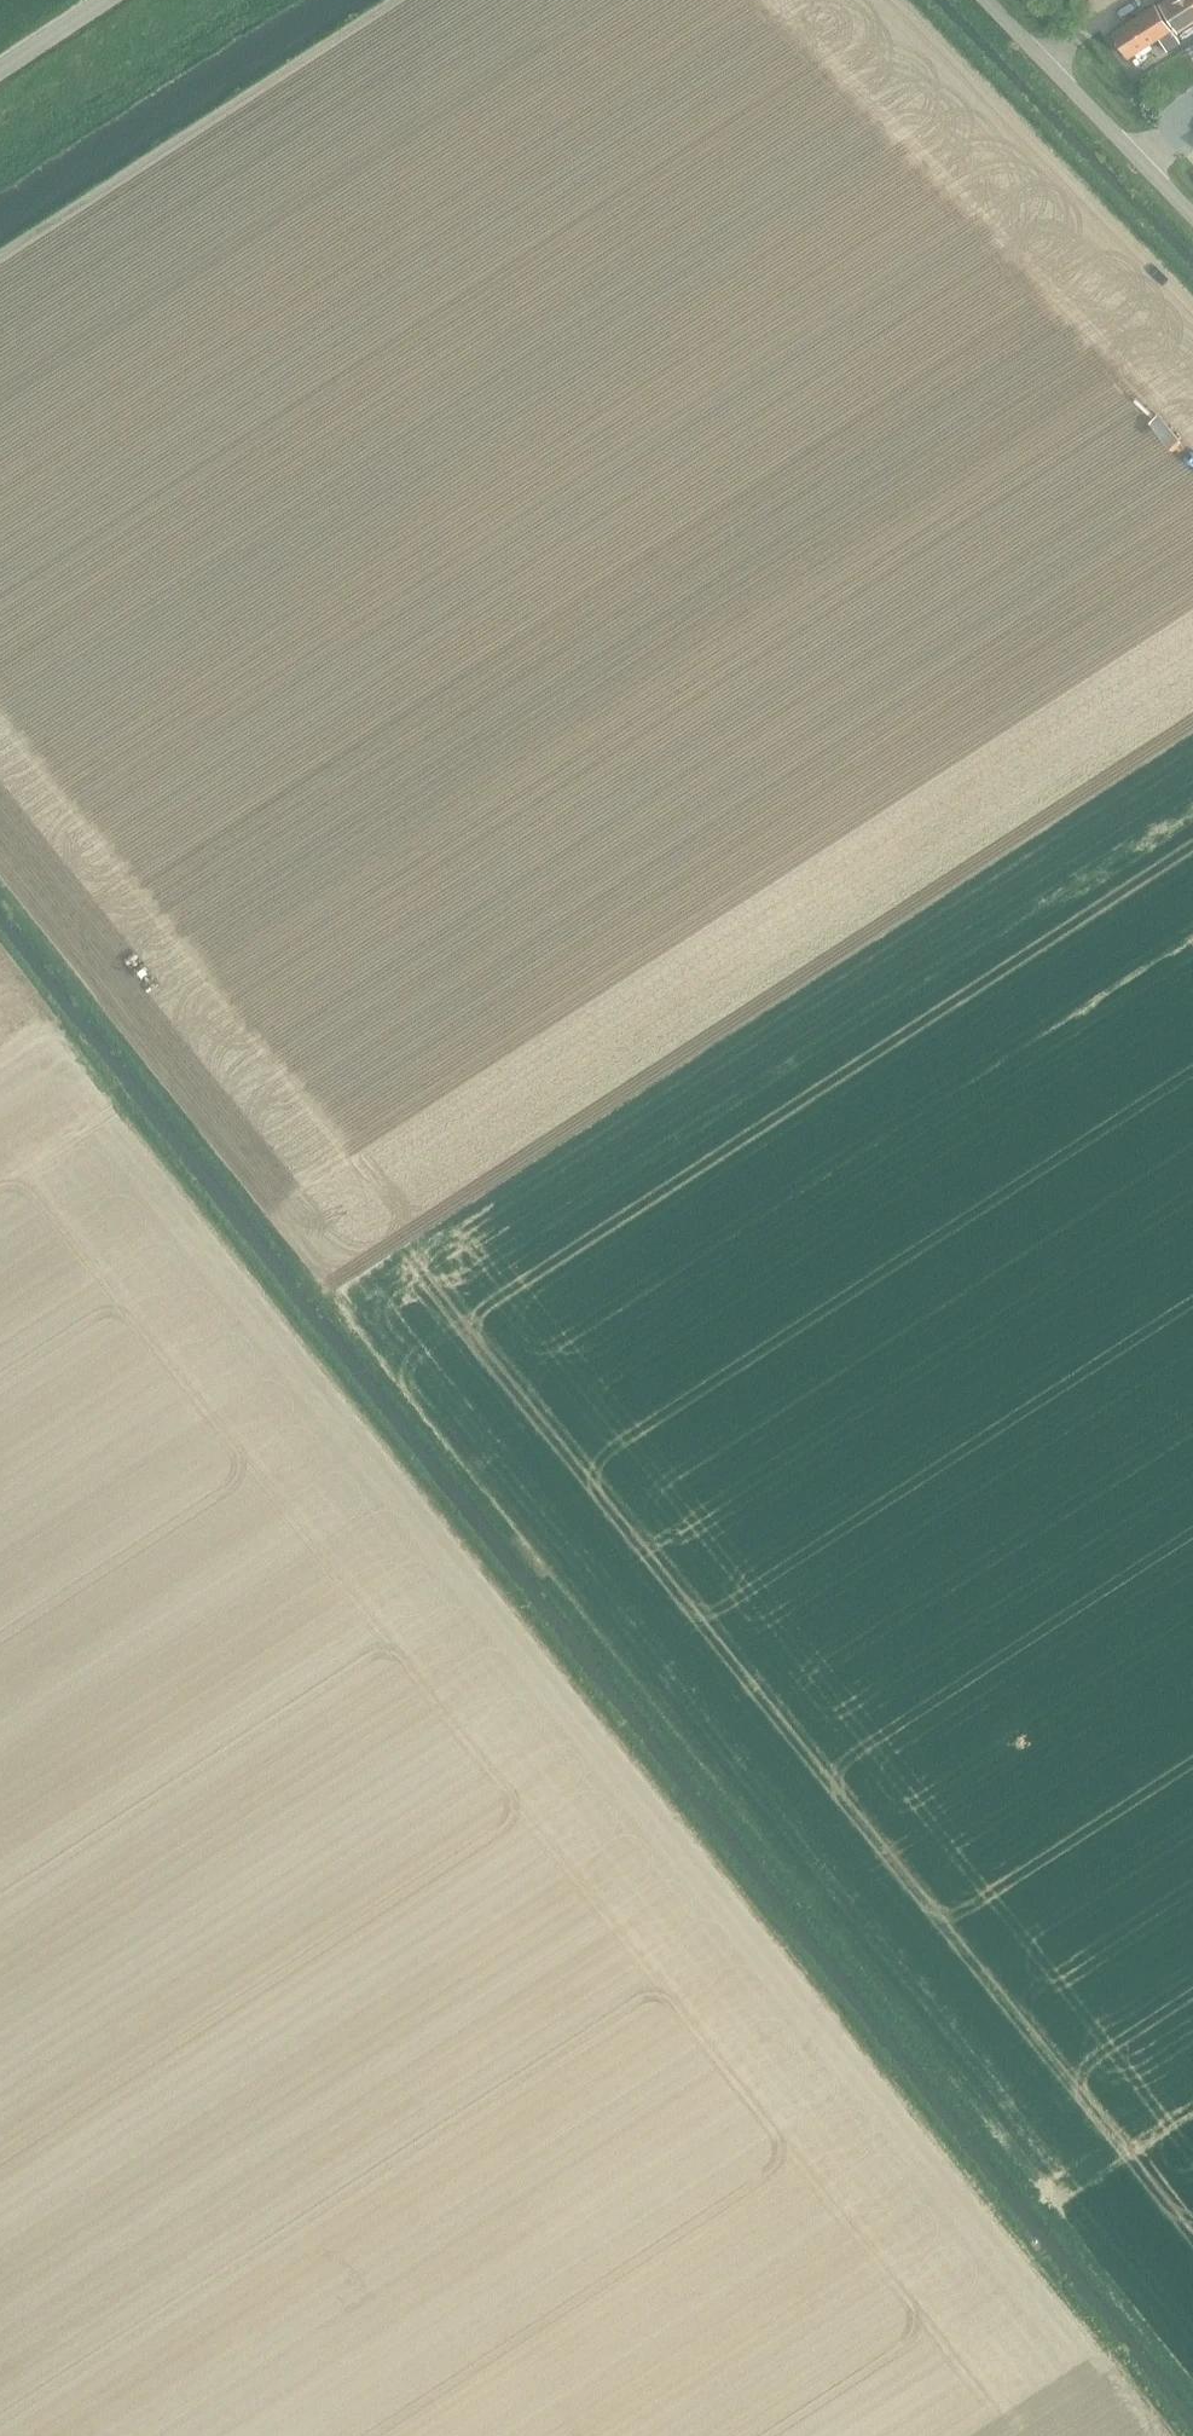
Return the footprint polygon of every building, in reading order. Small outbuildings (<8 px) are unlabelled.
[(1155,4),(1111,32),(1128,58),(1174,28),(1177,32),(1192,22),(1192,0),(1174,0),(1162,8),(1171,21),(1167,23),(1155,4)]
